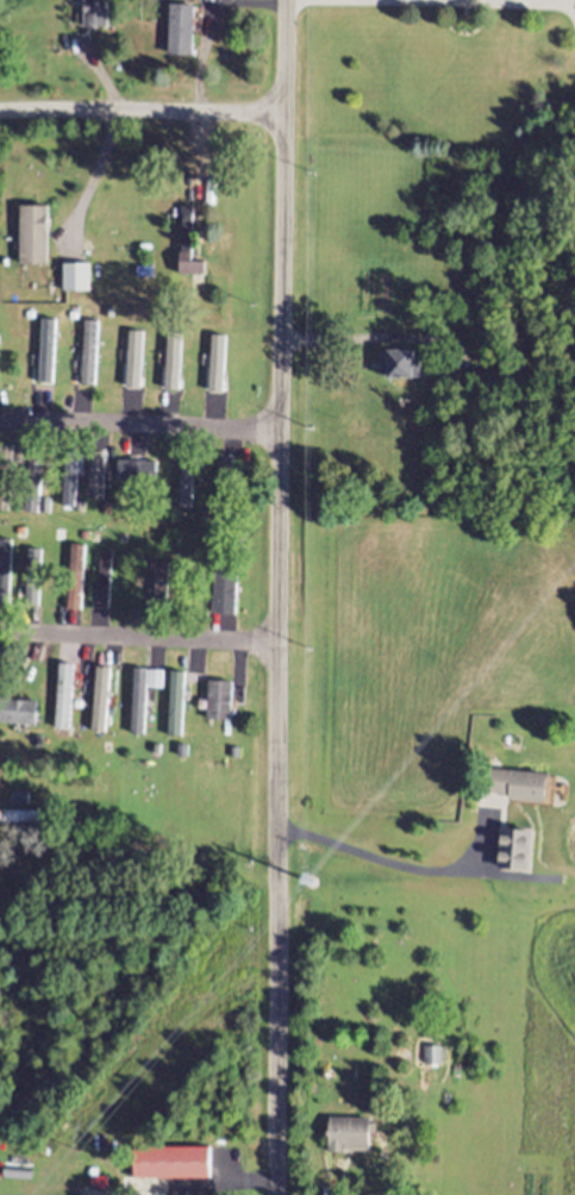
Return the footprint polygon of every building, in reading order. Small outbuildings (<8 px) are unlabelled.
[(113,31),(113,0),(90,0),(90,31),(113,31)] [(175,7),(175,57),(201,57),(201,7),(175,7)] [(26,268),(55,268),(55,208),(26,208),(26,268)] [(183,276),(211,277),(211,264),(195,264),(196,235),(184,235),(183,276)] [(70,294),(95,294),(95,267),(70,267),(70,294)] [(59,386),(59,322),(42,322),(42,386),(59,386)] [(391,353),(391,381),(426,381),(426,353),(391,353)] [(469,379),(455,378),(455,391),(469,392),(469,379)] [(42,476),(47,454),(32,452),(28,474),(42,476)] [(180,455),(179,505),(204,505),(205,456),(180,455)] [(169,459),(123,459),(123,496),(169,496),(169,459)] [(239,477),(226,475),(224,492),(236,494),(239,477)] [(53,517),(53,493),(26,493),(26,517),(53,517)] [(88,548),(72,548),(72,569),(88,569),(88,548)] [(240,617),(240,576),(218,576),(218,617),(240,617)] [(161,690),(161,672),(134,671),(132,737),(148,737),(150,690),(161,690)] [(187,739),(187,674),(170,674),(170,739),(187,739)] [(236,722),(236,684),(210,684),(210,722),(236,722)] [(39,703),(5,704),(6,729),(40,728),(39,703)] [(559,775),(500,773),(499,801),(558,803),(559,775)] [(50,827),(49,813),(0,814),(0,829),(50,827)] [(540,830),(509,830),(509,857),(540,857),(540,830)] [(430,1050),(430,1067),(446,1067),(446,1050),(430,1050)] [(337,1122),(337,1155),(381,1155),(381,1122),(337,1122)] [(140,1151),(140,1183),(219,1184),(219,1151),(140,1151)]
